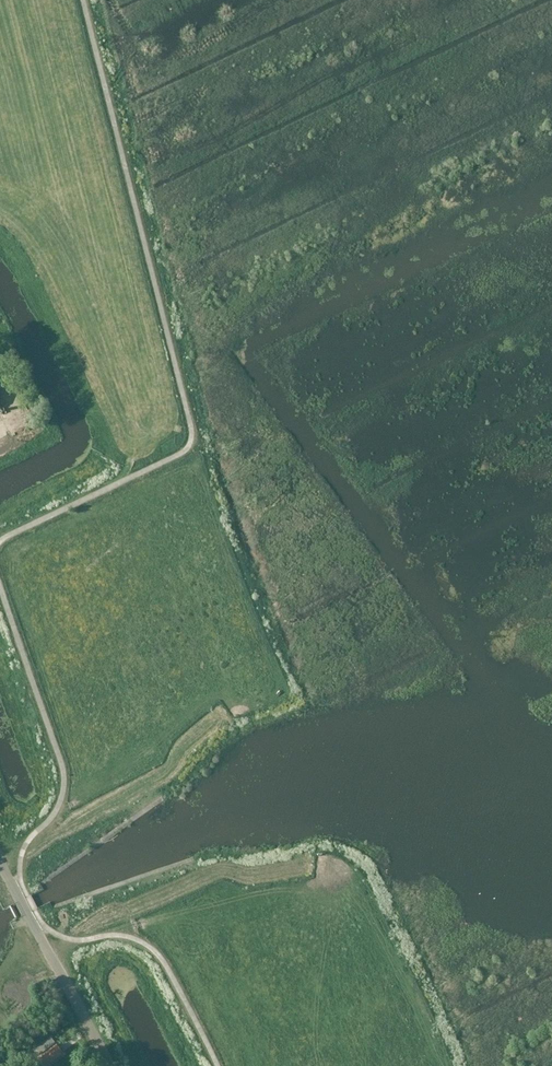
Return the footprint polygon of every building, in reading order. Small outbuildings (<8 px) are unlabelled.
[(64,1055),(57,1046),(39,1058),(45,1065),(49,1065),(64,1055)]
